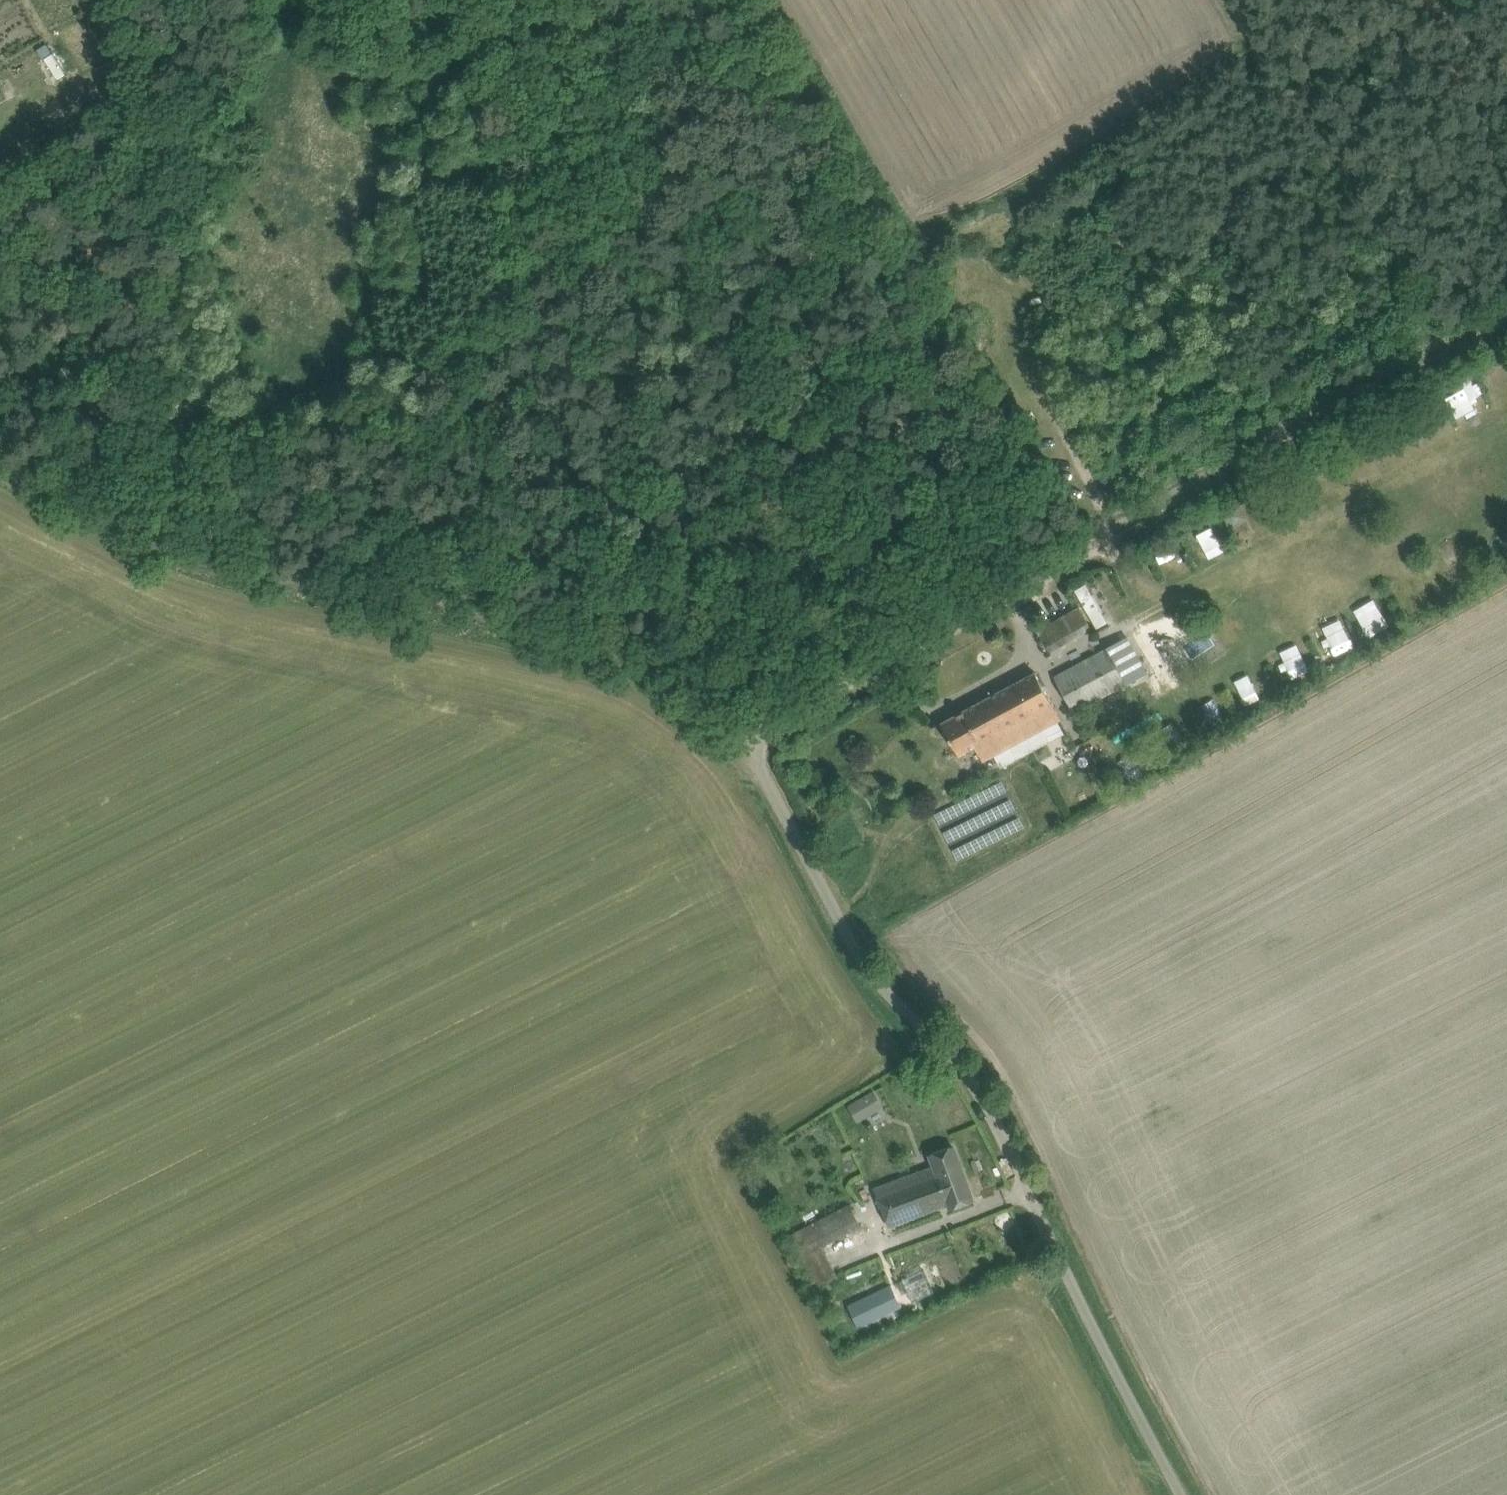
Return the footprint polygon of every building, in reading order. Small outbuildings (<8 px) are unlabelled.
[(1450,414),(1469,408),(1464,389),(1445,394),(1450,414)] [(1239,499),(1221,508),(1230,527),(1249,518),(1239,499)] [(1188,530),(1201,559),(1223,549),(1210,520),(1188,530)] [(1086,582),(1075,587),(1094,626),(1105,620),(1086,582)] [(1378,605),(1357,615),(1366,636),(1388,626),(1378,605)] [(1038,630),(1050,651),(1091,627),(1079,606),(1038,630)] [(1055,676),(1074,712),(1145,674),(1122,640),(1055,676)] [(959,754),(975,745),(983,760),(1061,719),(1045,689),(1035,672),(942,722),(959,754)] [(857,1121),(883,1106),(873,1087),(846,1102),(857,1121)] [(935,1166),(874,1189),(887,1227),(949,1203),(951,1207),(973,1199),(953,1146),(931,1154),(935,1166)] [(850,1204),(789,1236),(815,1287),(836,1276),(821,1246),(860,1226),(850,1204)] [(849,1305),(859,1327),(940,1288),(929,1267),(849,1305)]
